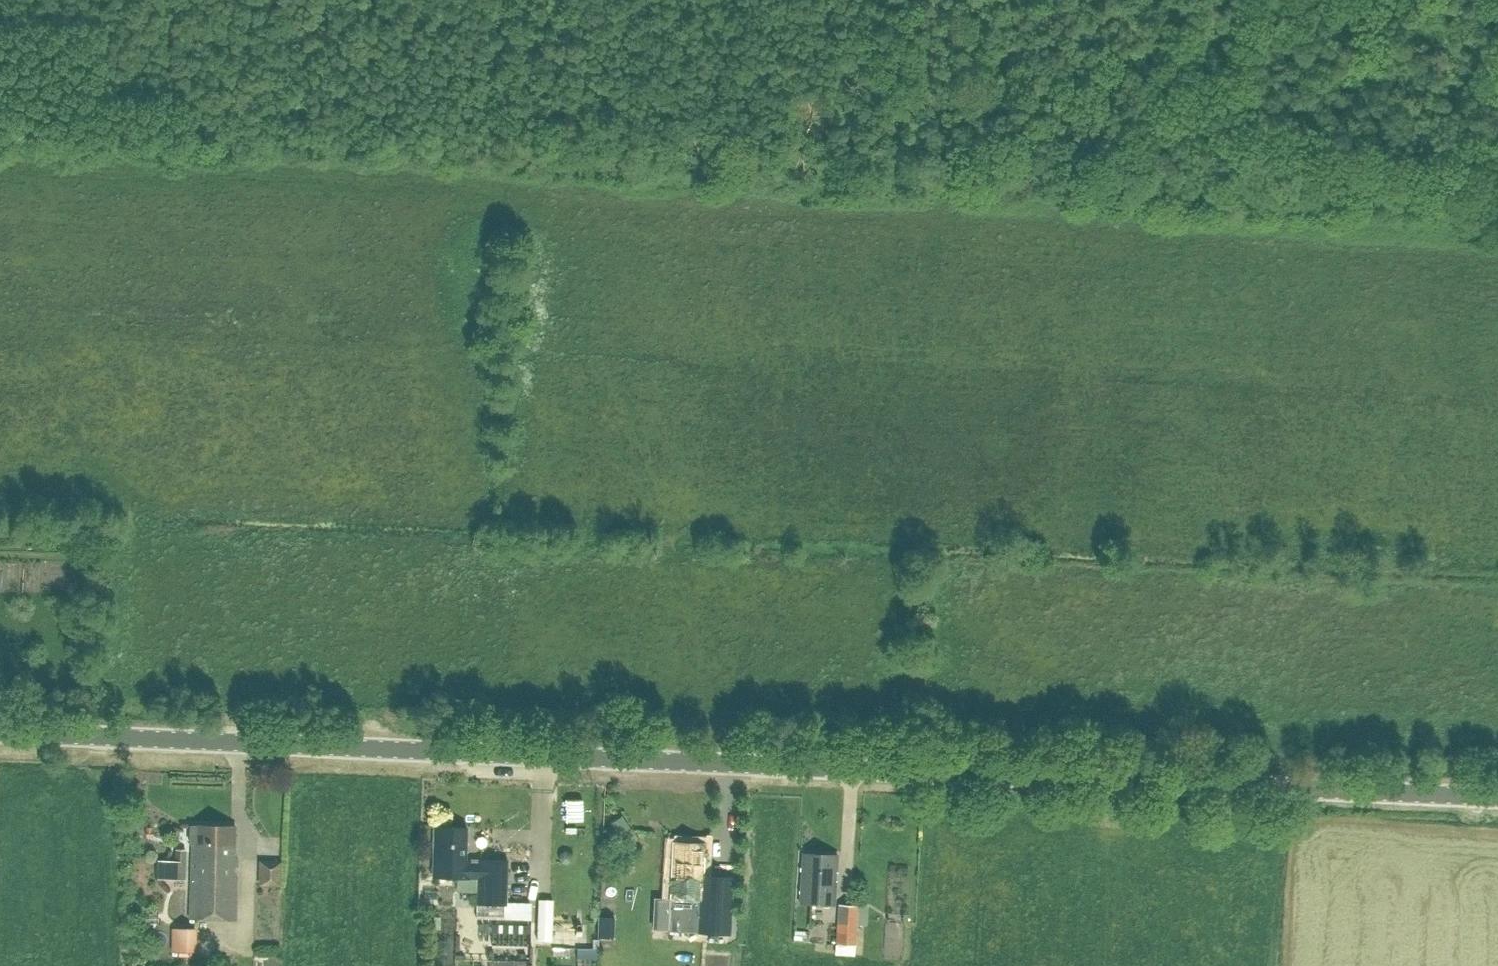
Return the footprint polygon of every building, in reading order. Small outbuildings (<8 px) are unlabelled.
[(236,919),(237,877),(235,877),(235,867),(237,867),(237,858),(234,858),(235,825),(197,824),(197,825),(190,825),(189,843),(191,843),(189,918),(236,919)] [(477,877),(476,903),(476,904),(456,903),(456,909),(475,909),(475,918),(530,920),(530,903),(505,902),(507,860),(478,859),(478,863),(470,863),(470,859),(465,858),(466,827),(433,825),(432,876),(477,877)] [(672,841),(670,897),(643,896),(636,896),(635,913),(642,913),(642,915),(669,917),(669,918),(699,919),(700,902),(701,902),(704,842),(672,841)] [(668,886),(667,865),(662,865),(661,849),(639,850),(640,888),(668,886)] [(174,850),(173,861),(172,861),(172,881),(186,881),(187,862),(184,862),(185,850),(174,850)] [(801,852),(798,902),(833,904),(836,855),(801,852)] [(281,878),(280,854),(263,855),(264,879),(281,878)] [(847,869),(846,885),(861,886),(862,870),(847,869)] [(853,955),(853,945),(855,945),(856,920),(867,920),(868,906),(857,905),(837,904),(834,954),(853,955)] [(533,927),(511,927),(511,940),(590,941),(591,924),(533,923),(533,927)] [(699,942),(697,926),(682,929),(685,945),(699,942)] [(170,928),(170,952),(196,952),(196,928),(170,928)]
